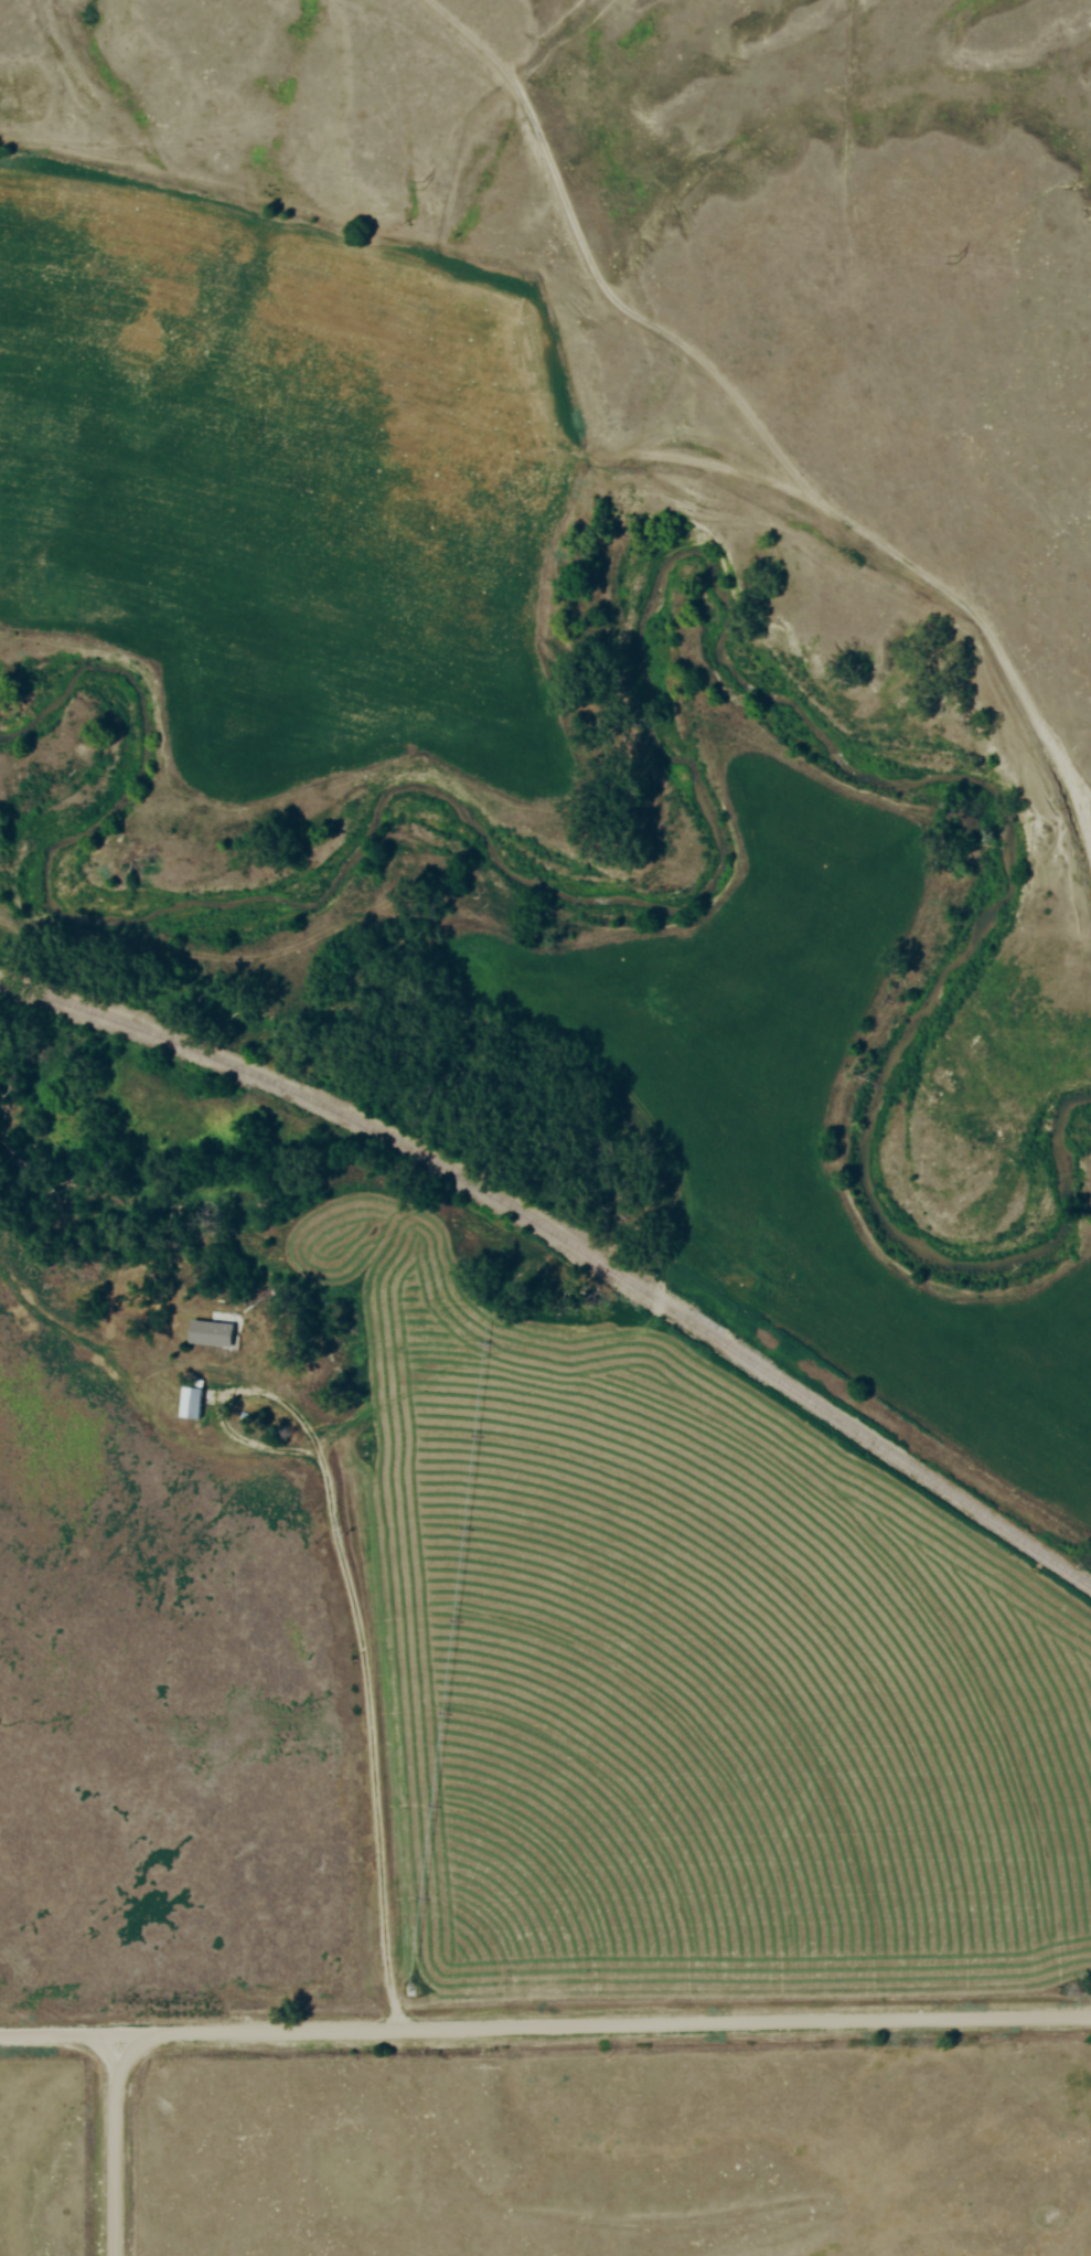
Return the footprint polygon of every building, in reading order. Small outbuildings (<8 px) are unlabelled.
[(187,1341),(230,1348),(234,1326),(191,1319),(187,1341)] [(202,1419),(202,1388),(181,1387),(181,1418),(202,1419)]
